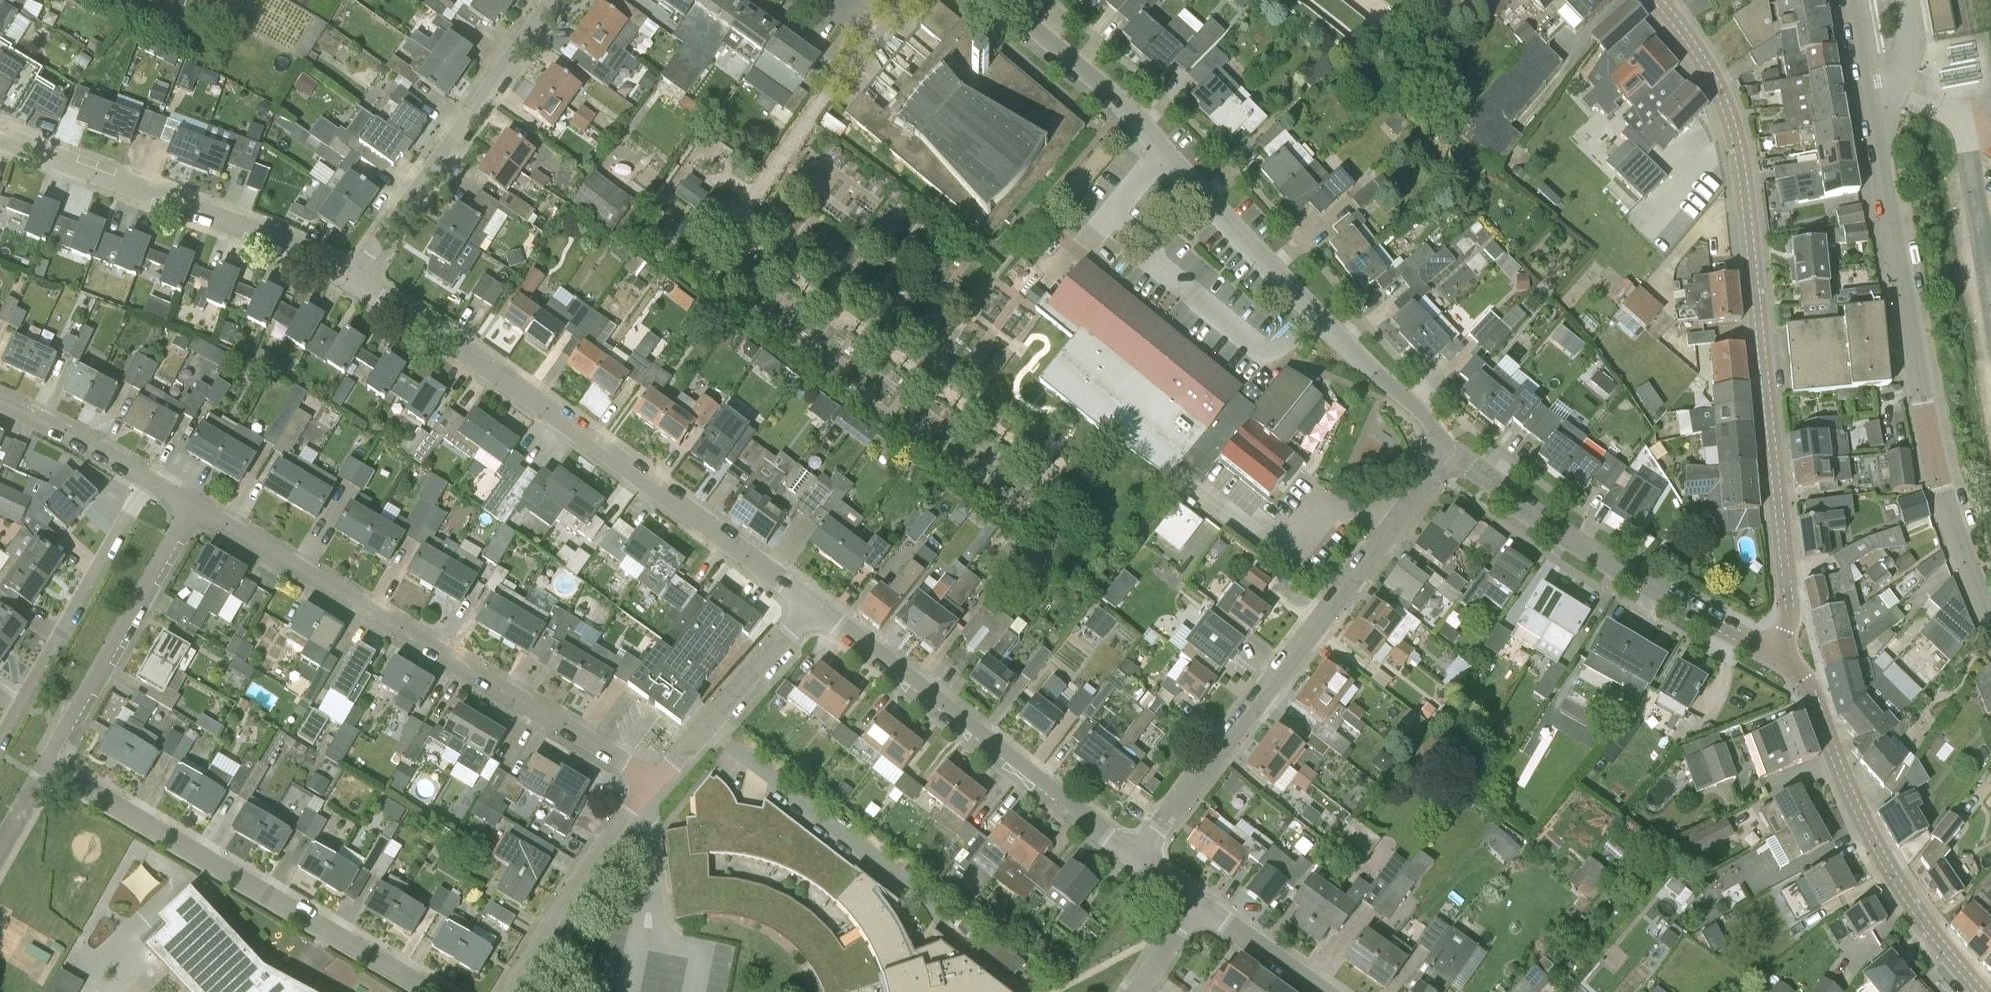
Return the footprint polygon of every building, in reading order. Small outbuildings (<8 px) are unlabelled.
[(29,0),(0,0),(0,5),(18,15),(20,16),(23,10),(29,0)] [(449,10),(436,0),(428,0),(424,6),(425,6),(442,19),(449,10)] [(511,6),(503,0),(477,0),(470,11),(463,6),(456,16),(476,29),(482,20),(493,28),(500,18),(502,19),(511,6)] [(624,52),(631,43),(648,19),(624,3),(620,0),(615,0),(608,9),(600,3),(584,24),(624,52)] [(700,0),(655,0),(685,21),(700,0)] [(702,73),(733,29),(749,7),(739,0),(700,0),(685,21),(672,38),(683,46),(662,76),(687,94),(702,73)] [(1082,5),(1084,3),(1094,11),(1103,1),(1117,13),(1129,0),(1077,0),(1082,5)] [(1163,33),(1144,17),(1159,0),(1129,0),(1117,13),(1132,26),(1122,36),(1132,45),(1130,47),(1142,57),(1163,33)] [(1284,9),(1301,19),(1357,63),(1363,68),(1363,67),(1370,58),(1308,9),(1306,7),(1292,0),(1289,0),(1284,9)] [(1612,0),(1571,0),(1534,36),(1451,136),(1472,153),(1460,162),(1467,170),(1472,166),(1481,176),(1491,167),(1496,171),(1521,140),(1508,129),(1563,63),(1545,46),(1567,26),(1575,35),(1612,0)] [(1490,0),(1473,0),(1468,5),(1477,14),(1490,0)] [(1542,14),(1557,0),(1529,0),(1542,14)] [(1825,0),(1767,0),(1774,39),(1775,40),(1785,33),(1796,31),(1800,56),(1834,50),(1834,49),(1833,49),(1825,0)] [(1933,38),(1954,34),(1949,0),(1927,0),(1933,38)] [(1607,56),(1646,18),(1633,1),(1590,34),(1607,56)] [(1751,57),(1775,40),(1774,39),(1751,3),(1731,16),(1753,51),(1749,53),(1751,57)] [(18,15),(0,5),(0,42),(13,50),(14,50),(31,23),(20,16),(18,15)] [(845,115),(991,238),(1005,222),(1009,225),(1012,221),(1016,217),(1012,214),(1037,184),(1084,128),(938,5),(919,27),(941,45),(913,80),(905,73),(889,92),(897,98),(883,115),(861,97),(845,115)] [(754,67),(758,60),(780,31),(781,30),(749,7),(733,29),(745,37),(734,53),(754,67)] [(20,16),(31,23),(35,18),(23,10),(20,16)] [(303,65),(328,25),(319,20),(295,59),(303,65)] [(1523,45),(1538,30),(1529,20),(1514,36),(1523,45)] [(624,52),(584,24),(561,57),(602,87),(613,71),(601,62),(607,53),(630,69),(636,60),(624,52)] [(447,36),(439,29),(431,41),(416,30),(409,40),(460,77),(461,76),(456,72),(472,49),(449,33),(447,36)] [(819,58),(780,31),(758,60),(793,83),(797,77),(803,82),(820,58),(819,58)] [(1800,56),(1796,31),(1785,33),(1775,40),(1751,57),(1758,69),(1773,60),(1784,58),(1787,81),(1838,73),(1834,50),(1800,56)] [(1174,64),(1183,72),(1197,54),(1188,46),(1183,51),(1163,33),(1142,57),(1154,68),(1156,66),(1165,75),(1174,64)] [(99,57),(105,47),(95,40),(89,51),(99,57)] [(460,77),(409,40),(402,50),(415,60),(410,68),(394,56),(386,67),(413,86),(419,78),(445,98),(460,77)] [(1621,120),(1673,73),(1672,72),(1677,68),(1653,41),(1629,63),(1610,81),(1596,93),(1593,90),(1580,101),(1590,113),(1596,107),(1607,119),(1617,110),(1613,105),(1623,96),(1633,108),(1621,119),(1621,120)] [(38,79),(45,69),(14,50),(13,50),(0,42),(0,116),(20,123),(26,125),(35,111),(61,121),(69,98),(38,79)] [(1240,90),(1220,70),(1229,62),(1216,49),(1189,76),(1201,89),(1191,98),(1200,107),(1198,109),(1210,120),(1242,89),(1241,89),(1240,90)] [(1312,88),(1340,60),(1332,50),(1302,79),(1312,88)] [(87,74),(97,59),(85,51),(75,66),(87,74)] [(194,94),(203,71),(187,65),(179,88),(194,94)] [(567,109),(582,88),(553,67),(539,88),(567,109)] [(649,90),(658,78),(647,70),(638,83),(649,90)] [(1762,86),(1763,85),(1779,83),(1777,71),(1768,72),(1768,74),(1761,75),(1762,86)] [(1673,73),(1621,120),(1648,147),(1652,142),(1663,152),(1678,136),(1707,107),(1686,86),(1673,73)] [(1838,73),(1787,81),(1779,83),(1763,85),(1764,95),(1777,93),(1782,125),(1770,127),(1772,137),(1775,136),(1847,124),(1838,73)] [(164,105),(172,87),(159,82),(158,87),(153,86),(149,99),(164,105)] [(411,146),(421,131),(419,130),(426,119),(415,111),(421,103),(399,87),(376,120),(411,146)] [(103,137),(114,108),(88,98),(90,92),(79,88),(71,108),(81,112),(77,125),(89,129),(88,132),(103,137)] [(552,130),(567,109),(539,88),(524,109),(552,130)] [(793,116),(808,95),(799,88),(783,109),(793,116)] [(1249,137),(1266,120),(1250,104),(1253,101),(1242,89),(1210,120),(1221,131),(1223,130),(1231,139),(1241,129),(1249,137)] [(709,127),(714,118),(690,101),(684,110),(709,127)] [(592,123),(599,113),(585,103),(578,113),(592,123)] [(140,117),(114,108),(103,137),(118,143),(119,140),(131,145),(136,132),(146,136),(154,115),(142,111),(140,117)] [(584,134),(592,123),(578,113),(570,124),(584,134)] [(193,170),(204,141),(183,133),(185,126),(168,120),(161,141),(172,145),(167,158),(179,162),(178,164),(193,170)] [(403,157),(411,146),(376,120),(359,144),(352,139),(348,145),(354,150),(352,151),(375,167),(382,158),(394,166),(401,156),(403,157)] [(264,127),(252,123),(245,141),(258,145),(264,127)] [(1851,147),(1847,124),(1775,136),(1777,149),(1801,145),(1814,144),(1815,152),(1815,153),(1851,147)] [(298,126),(290,137),(337,171),(339,169),(340,170),(346,160),(298,126)] [(522,173),(537,152),(508,132),(493,154),(522,173)] [(1314,162),(1287,132),(1265,150),(1273,160),(1261,171),(1281,193),(1316,162),(1315,161),(1314,162)] [(230,150),(204,141),(193,170),(208,176),(208,174),(220,178),(225,165),(236,169),(244,148),(232,144),(230,150)] [(1644,201),(1661,184),(1667,178),(1630,141),(1607,164),(1621,178),(1637,193),(1644,201)] [(1776,182),(1794,179),(1855,170),(1851,147),(1815,153),(1817,162),(1774,169),(1776,182)] [(479,174),(505,194),(506,195),(508,193),(522,173),(493,154),(479,174)] [(1330,179),(1316,162),(1281,193),(1299,213),(1310,204),(1320,216),(1354,186),(1340,170),(1330,179)] [(262,195),(269,171),(253,166),(246,190),(262,195)] [(350,172),(347,175),(340,170),(339,169),(337,171),(325,188),(357,210),(362,214),(377,192),(350,172)] [(1799,203),(1858,192),(1859,192),(1855,170),(1794,179),(1799,203)] [(544,189),(550,181),(536,171),(530,180),(544,189)] [(612,233),(634,202),(595,173),(572,204),(612,233)] [(703,215),(713,199),(687,180),(675,196),(693,209),(691,212),(696,216),(699,212),(703,215)] [(1360,210),(1382,192),(1373,182),(1352,200),(1360,210)] [(357,210),(325,188),(309,211),(295,203),(288,215),(304,223),(309,224),(315,223),(318,217),(341,234),(357,210)] [(498,205),(481,193),(469,213),(457,205),(450,216),(449,215),(441,228),(478,251),(487,238),(482,235),(500,204),(499,203),(498,205)] [(499,203),(500,204),(527,223),(535,211),(508,193),(506,195),(505,194),(499,203)] [(37,210),(11,199),(7,210),(31,219),(24,236),(45,245),(56,217),(59,208),(43,202),(43,201),(40,200),(39,202),(40,202),(37,210)] [(1836,213),(1840,229),(1866,226),(1865,223),(1864,223),(1861,207),(1860,207),(1836,211),(1836,213)] [(1357,225),(1350,215),(1333,229),(1340,237),(1329,246),(1337,256),(1335,258),(1346,271),(1370,251),(1378,244),(1360,222),(1357,225)] [(101,233),(104,225),(88,219),(88,218),(85,217),(84,219),(85,219),(82,226),(56,217),(45,245),(46,245),(48,243),(70,250),(69,253),(90,261),(101,233)] [(1867,240),(1866,226),(1840,229),(1801,234),(1802,242),(1791,243),(1795,271),(1828,268),(1828,270),(1834,269),(1832,254),(1826,254),(1826,244),(1845,241),(1845,243),(1867,240)] [(478,251),(441,228),(432,242),(434,243),(427,254),(439,261),(433,270),(452,282),(459,271),(453,268),(467,245),(478,251)] [(146,250),(149,241),(133,235),(133,234),(130,233),(129,235),(130,235),(127,243),(101,233),(90,261),(98,264),(100,258),(116,264),(114,270),(135,278),(146,250)] [(1495,262),(1506,252),(1495,241),(1484,250),(1495,262)] [(1403,286),(1435,256),(1425,245),(1395,272),(1392,268),(1386,273),(1370,251),(1346,271),(1355,283),(1357,281),(1365,292),(1376,283),(1383,291),(1397,280),(1403,286)] [(172,260),(158,255),(155,264),(152,271),(163,276),(160,287),(179,294),(187,274),(190,266),(194,257),(178,251),(178,250),(175,249),(174,251),(175,252),(172,260)] [(509,267),(524,263),(520,249),(505,253),(509,267)] [(1432,324),(1416,307),(1431,293),(1425,287),(1455,260),(1444,249),(1435,256),(1403,286),(1407,291),(1394,304),(1401,312),(1391,322),(1400,331),(1398,333),(1410,345),(1432,324),(1441,317),(1440,316),(1432,324)] [(158,255),(146,250),(142,259),(155,264),(158,255)] [(635,277),(645,264),(635,256),(624,269),(635,277)] [(1474,262),(1454,270),(1457,279),(1477,272),(1474,262)] [(1152,319),(1083,263),(1052,302),(1045,297),(1044,298),(1037,307),(1035,310),(1071,338),(1039,381),(1167,481),(1193,447),(1215,465),(1221,459),(1269,497),(1286,476),(1280,472),(1294,456),(1281,445),(1320,396),(1317,394),(1289,371),(1276,387),(1274,386),(1262,400),(1255,410),(1241,399),(1237,395),(1240,391),(1204,362),(1152,319)] [(235,283),(238,274),(223,268),(223,267),(220,265),(219,268),(217,275),(190,266),(187,274),(213,284),(206,304),(224,310),(231,292),(235,283)] [(1831,306),(1828,285),(1830,285),(1828,270),(1828,268),(1795,271),(1797,289),(1799,289),(1802,309),(1831,306)] [(525,336),(542,313),(528,302),(545,278),(533,269),(515,294),(517,297),(501,319),(525,336)] [(492,308),(505,289),(484,275),(472,295),(492,308)] [(1679,304),(1738,298),(1736,276),(1695,280),(1696,290),(1678,292),(1679,304)] [(1516,293),(1529,293),(1529,278),(1516,278),(1516,293)] [(281,293),(267,286),(267,285),(264,283),(263,285),(259,293),(235,283),(231,292),(255,302),(246,319),(262,328),(268,318),(277,302),(281,293)] [(1858,304),(1881,302),(1879,287),(1856,290),(1858,304)] [(1037,307),(1044,298),(1033,289),(1025,299),(1037,307)] [(1647,332),(1667,311),(1642,289),(1623,311),(1647,332)] [(144,312),(167,321),(173,303),(151,295),(144,312)] [(16,309),(19,303),(7,297),(0,313),(0,321),(8,325),(16,309)] [(593,311),(575,298),(566,310),(552,299),(542,313),(525,336),(548,353),(564,331),(574,338),(593,311)] [(1741,321),(1738,298),(1679,304),(1679,307),(1677,308),(1678,319),(1684,318),(1684,320),(1694,318),(1695,322),(1699,321),(1700,325),(1741,321)] [(301,314),(277,302),(268,318),(291,331),(286,340),(302,350),(308,339),(318,324),(323,316),(308,308),(309,307),(306,305),(304,307),(305,307),(301,314)] [(1490,355),(1511,331),(1525,316),(1515,307),(1501,322),(1478,345),(1490,355)] [(1793,395),(1836,391),(1857,388),(1889,385),(1881,308),(1843,312),(1844,321),(1787,326),(1793,395)] [(19,331),(26,313),(16,309),(8,325),(19,331)] [(591,384),(608,359),(598,352),(616,328),(593,311),(574,338),(583,344),(567,366),(591,384)] [(1478,345),(1501,322),(1490,312),(1469,335),(1478,345)] [(1448,363),(1464,347),(1456,339),(1459,336),(1441,317),(1432,324),(1410,345),(1420,356),(1421,355),(1430,364),(1440,354),(1448,363)] [(69,356),(84,326),(86,323),(74,318),(66,334),(68,335),(60,352),(69,356)] [(1575,345),(1583,335),(1564,320),(1556,331),(1575,345)] [(233,346),(239,329),(224,323),(218,341),(233,346)] [(342,339),(318,324),(308,339),(333,354),(327,365),(343,374),(354,356),(359,348),(363,341),(349,332),(349,331),(346,329),(345,332),(346,332),(342,339)] [(79,361),(94,331),(84,326),(69,356),(79,361)] [(185,351),(192,338),(179,331),(172,344),(185,351)] [(1691,345),(1711,343),(1710,331),(1690,333),(1691,345)] [(25,371),(36,347),(14,337),(2,363),(3,364),(5,361),(25,371)] [(202,339),(194,354),(222,368),(230,353),(202,339)] [(1710,350),(1714,389),(1716,410),(1725,409),(1725,405),(1730,404),(1730,403),(1749,401),(1743,345),(1710,350)] [(46,384),(58,356),(36,347),(25,371),(45,381),(44,383),(46,384)] [(269,366),(275,355),(259,348),(254,359),(269,366)] [(382,364),(359,348),(354,356),(378,371),(366,389),(382,399),(388,390),(399,374),(404,366),(390,357),(390,356),(387,354),(386,356),(386,357),(382,364)] [(652,366),(634,353),(622,370),(608,359),(591,384),(613,400),(628,379),(638,386),(657,360),(656,360),(652,366)] [(133,388),(148,359),(137,354),(122,382),(133,388)] [(145,435),(166,396),(148,386),(159,365),(148,359),(133,388),(141,392),(122,426),(123,426),(125,424),(145,435)] [(657,430),(673,406),(659,396),(671,378),(661,371),(664,366),(657,360),(638,386),(648,393),(633,414),(657,430)] [(1492,374),(1484,367),(1474,360),(1460,376),(1469,384),(1460,394),(1470,402),(1468,404),(1481,415),(1510,380),(1497,369),(1492,374)] [(86,401),(99,376),(77,365),(64,392),(65,393),(66,391),(86,401)] [(1601,371),(1594,379),(1611,393),(1618,384),(1601,371)] [(423,389),(399,374),(388,390),(412,405),(406,415),(422,425),(444,392),(430,383),(431,382),(428,380),(426,382),(427,382),(423,389)] [(106,414),(120,387),(99,376),(86,401),(106,411),(105,414),(106,414)] [(206,398),(217,379),(212,376),(209,383),(201,379),(191,397),(185,394),(180,404),(166,396),(145,435),(165,446),(163,448),(165,448),(183,415),(193,420),(206,398)] [(221,406),(232,388),(218,378),(217,379),(206,398),(221,406)] [(1529,434),(1548,411),(1541,405),(1510,380),(1481,415),(1492,425),(1494,423),(1504,431),(1513,421),(1529,434)] [(1650,418),(1663,409),(1648,386),(1634,395),(1650,418)] [(1857,388),(1836,391),(1837,402),(1859,400),(1857,388)] [(704,430),(720,407),(703,395),(688,416),(673,406),(657,430),(679,447),(695,424),(704,430)] [(820,415),(832,413),(829,399),(817,401),(820,415)] [(1700,435),(1718,431),(1718,430),(1751,426),(1749,401),(1730,403),(1730,404),(1725,405),(1725,409),(1716,410),(1679,414),(1683,437),(1693,435),(1700,434),(1700,435)] [(278,443),(298,410),(285,402),(263,440),(264,441),(276,447),(278,443)] [(854,436),(864,422),(841,406),(831,420),(854,436)] [(448,409),(433,430),(453,444),(459,437),(480,451),(497,427),(474,411),(466,422),(448,409)] [(298,410),(278,443),(292,451),(312,418),(298,410)] [(1560,477),(1578,452),(1556,435),(1564,423),(1548,411),(1529,434),(1546,447),(1538,458),(1548,466),(1547,468),(1560,477)] [(236,430),(210,415),(204,426),(188,453),(214,468),(239,426),(238,426),(236,430)] [(732,446),(723,439),(732,427),(719,418),(711,429),(693,454),(706,463),(704,464),(715,472),(728,455),(736,462),(752,441),(763,426),(756,422),(748,422),(741,433),(732,446)] [(1842,434),(1841,432),(1840,419),(1801,424),(1803,437),(1789,438),(1792,467),(1848,460),(1850,459),(1846,434),(1842,434)] [(1878,422),(1865,425),(1871,448),(1884,445),(1878,422)] [(239,483),(256,456),(264,441),(263,440),(239,426),(214,468),(239,483)] [(1755,465),(1751,426),(1718,430),(1718,431),(1700,435),(1703,450),(1717,447),(1719,470),(1722,470),(1722,468),(1755,465)] [(493,517),(503,503),(527,470),(519,465),(524,459),(513,451),(519,443),(497,427),(480,451),(501,467),(496,475),(502,479),(482,509),(493,517)] [(424,442),(429,435),(419,428),(409,443),(398,438),(393,446),(412,460),(424,442)] [(877,450),(882,443),(875,438),(870,445),(877,450)] [(15,472),(27,447),(14,441),(3,466),(12,470),(15,472)] [(775,459),(766,452),(752,441),(736,462),(755,475),(747,486),(751,489),(730,516),(733,518),(733,521),(738,526),(741,525),(748,530),(796,466),(780,453),(775,459)] [(424,442),(412,460),(422,467),(435,449),(424,442)] [(1667,479),(1646,446),(1638,457),(1645,461),(1633,478),(1626,474),(1630,469),(1622,464),(1604,490),(1608,493),(1601,504),(1613,511),(1612,512),(1638,528),(1660,494),(1658,494),(1667,479)] [(1892,491),(1914,488),(1909,450),(1886,455),(1892,491)] [(295,452),(292,451),(287,459),(284,457),(282,462),(280,461),(264,488),(290,504),(313,466),(312,466),(310,470),(296,463),(298,459),(293,456),(295,452)] [(1600,468),(1578,452),(1560,477),(1572,487),(1574,485),(1584,492),(1592,481),(1604,490),(1622,464),(1609,455),(1600,468)] [(350,485),(362,465),(350,457),(338,477),(350,485)] [(1834,491),(1833,484),(1851,481),(1848,460),(1792,467),(1795,488),(1820,485),(1820,493),(1834,491)] [(76,475),(66,465),(48,485),(56,488),(83,513),(98,496),(99,495),(77,474),(76,475)] [(363,492),(374,472),(362,465),(350,485),(363,492)] [(1759,510),(1755,465),(1722,468),(1722,470),(1719,470),(1686,468),(1685,488),(1721,488),(1725,514),(1732,513),(1735,532),(1759,529),(1757,510),(1759,510)] [(316,519),(332,492),(331,491),(337,480),(313,466),(290,504),(316,519)] [(810,521),(820,508),(832,493),(817,481),(796,466),(748,530),(767,544),(786,517),(790,521),(797,511),(810,521)] [(538,476),(528,468),(527,470),(503,503),(515,512),(522,502),(555,524),(556,522),(581,487),(557,470),(551,479),(541,472),(538,476)] [(398,516),(392,527),(379,519),(363,547),(388,562),(403,536),(415,543),(435,508),(434,507),(448,485),(432,475),(418,498),(420,500),(407,522),(398,516)] [(832,493),(820,508),(829,515),(841,500),(842,500),(853,486),(844,479),(832,493)] [(4,486),(0,484),(0,500),(27,513),(33,499),(4,486)] [(56,488),(48,485),(34,499),(47,512),(66,530),(83,513),(56,488)] [(590,542),(605,523),(595,517),(604,504),(581,487),(556,522),(575,535),(577,532),(590,542)] [(1922,491),(1894,500),(1900,524),(1928,517),(1922,491)] [(366,512),(372,501),(359,494),(353,504),(352,503),(337,531),(363,547),(379,519),(389,503),(388,503),(379,519),(366,512)] [(27,513),(0,500),(0,517),(21,526),(27,513)] [(505,526),(515,512),(503,503),(493,517),(502,523),(505,526)] [(1177,506),(1155,534),(1178,552),(1201,523),(1177,506)] [(415,543),(424,548),(425,545),(431,536),(434,538),(447,515),(435,508),(415,543)] [(1458,549),(1476,525),(1454,509),(1437,531),(1432,527),(1431,528),(1458,549)] [(926,511),(922,516),(912,529),(906,537),(915,544),(936,519),(926,511)] [(906,524),(912,529),(922,516),(916,511),(906,524)] [(850,536),(855,528),(837,515),(832,522),(827,519),(809,542),(820,551),(822,549),(834,558),(850,536)] [(1831,557),(1833,557),(1840,553),(1837,533),(1845,532),(1843,515),(1799,521),(1805,562),(1831,557)] [(497,567),(516,534),(505,526),(502,523),(482,557),(497,567)] [(62,561),(63,560),(34,540),(23,524),(4,551),(11,557),(47,582),(62,561)] [(1493,556),(1506,541),(1489,527),(1476,544),(1493,556)] [(630,541),(613,528),(598,548),(621,564),(625,558),(643,570),(635,581),(636,582),(663,546),(639,529),(630,541)] [(1443,569),(1458,549),(1431,528),(1415,548),(1443,569)] [(867,549),(850,536),(834,558),(845,567),(844,568),(855,577),(864,564),(873,571),(890,550),(875,538),(867,549)] [(1812,617),(1831,612),(1828,600),(1841,597),(1839,593),(1848,591),(1849,591),(1847,584),(1858,576),(1852,565),(1874,552),(1866,538),(1840,553),(1833,557),(1840,567),(1835,575),(1803,583),(1812,617)] [(446,540),(439,553),(425,545),(424,548),(409,574),(435,590),(459,550),(460,548),(446,540)] [(660,599),(681,615),(697,594),(699,591),(677,575),(686,562),(663,546),(636,582),(660,599)] [(880,630),(937,557),(924,547),(889,592),(880,585),(859,613),(880,630)] [(206,597),(228,561),(207,549),(208,548),(207,548),(191,574),(192,574),(186,586),(205,598),(206,596),(206,597)] [(576,578),(591,557),(579,549),(564,569),(576,578)] [(477,577),(484,565),(459,550),(435,590),(460,605),(477,577)] [(1943,560),(1939,550),(1937,552),(1913,569),(1921,579),(1943,560)] [(1512,596),(1530,569),(1508,552),(1491,576),(1483,571),(1459,603),(1472,612),(1482,599),(1500,612),(1512,596)] [(1901,573),(1915,563),(1907,552),(1893,561),(1901,573)] [(11,557),(0,574),(0,583),(3,585),(32,605),(33,604),(32,604),(47,582),(11,557)] [(246,572),(228,561),(206,597),(226,608),(231,597),(246,606),(257,588),(243,580),(248,572),(247,571),(246,572)] [(940,606),(967,571),(956,563),(927,600),(918,593),(895,622),(905,630),(906,629),(915,636),(939,605),(940,606)] [(1877,589),(1891,579),(1880,563),(1865,574),(1871,583),(1872,582),(1877,589)] [(1420,576),(1403,564),(1386,586),(1401,598),(1395,605),(1405,612),(1411,605),(1420,613),(1436,592),(1454,606),(1462,596),(1445,583),(1426,568),(1420,576)] [(503,639),(526,601),(501,586),(509,573),(497,567),(485,587),(497,594),(477,624),(503,639)] [(1262,593),(1270,583),(1252,569),(1237,588),(1233,586),(1217,606),(1250,630),(1254,634),(1271,612),(1252,598),(1258,591),(1262,593)] [(1117,610),(1140,581),(1127,570),(1104,599),(1117,610)] [(960,609),(980,581),(967,571),(940,606),(939,605),(915,636),(926,644),(925,645),(935,652),(958,624),(956,623),(964,613),(960,609)] [(1462,596),(1470,586),(1453,573),(1445,583),(1462,596)] [(1941,613),(1958,594),(1953,581),(1949,581),(1930,603),(1941,613)] [(763,618),(719,584),(707,600),(697,594),(681,615),(654,652),(654,651),(643,665),(629,684),(630,684),(683,724),(702,698),(696,694),(744,630),(750,634),(763,618)] [(1540,640),(1565,601),(1541,586),(1517,625),(1540,640)] [(1879,598),(1878,598),(1859,612),(1860,615),(1846,619),(1847,624),(1816,631),(1821,650),(1851,644),(1890,613),(1898,605),(1900,604),(1889,590),(1879,598)] [(1853,611),(1849,591),(1848,591),(1839,593),(1841,597),(1828,600),(1831,612),(1812,617),(1816,631),(1847,624),(1846,619),(1860,615),(1859,612),(1878,598),(1877,596),(1858,610),(1853,611)] [(1958,594),(1941,613),(1933,622),(1953,640),(1970,621),(1969,619),(1963,605),(1958,594)] [(186,629),(189,624),(195,613),(176,600),(166,617),(186,629)] [(563,612),(568,605),(559,600),(556,607),(555,606),(549,615),(526,601),(503,639),(528,654),(543,629),(554,634),(567,614),(563,612)] [(1390,612),(1375,600),(1359,621),(1387,642),(1396,649),(1409,659),(1415,651),(1401,641),(1410,629),(1415,632),(1421,624),(1405,612),(1395,605),(1390,612)] [(1574,640),(1588,615),(1565,601),(1540,640),(1564,655),(1573,640),(1574,640)] [(200,630),(211,612),(200,605),(195,613),(189,624),(200,630)] [(1855,661),(1867,658),(1864,650),(1889,631),(1899,624),(1898,623),(1907,616),(1898,605),(1890,613),(1851,644),(1821,650),(1826,672),(1857,664),(1855,661)] [(1250,630),(1217,606),(1191,639),(1180,653),(1193,663),(1212,677),(1250,630)] [(325,619),(304,607),(303,608),(302,607),(288,631),(309,644),(325,619)] [(995,618),(981,608),(959,636),(966,641),(968,655),(981,653),(987,658),(970,679),(1000,703),(1017,680),(998,665),(1021,635),(1010,628),(1014,623),(1003,614),(997,615),(995,618)] [(25,627),(0,609),(0,643),(9,649),(24,627),(25,628),(25,627)] [(1103,642),(1118,623),(1100,609),(1085,628),(1103,642)] [(594,648),(580,641),(582,637),(574,633),(581,622),(567,614),(554,634),(551,640),(563,648),(548,671),(573,686),(597,646),(596,645),(594,648)] [(343,630),(325,619),(309,644),(301,657),(320,667),(310,684),(311,685),(303,699),(313,704),(330,674),(338,661),(329,656),(345,630),(344,629),(343,630)] [(1371,663),(1387,642),(1359,621),(1343,641),(1371,663)] [(1451,641),(1458,631),(1445,622),(1438,633),(1451,641)] [(1498,656),(1511,634),(1497,625),(1484,647),(1498,656)] [(1607,626),(1589,656),(1614,669),(1611,675),(1612,678),(1614,680),(1615,682),(1621,684),(1625,683),(1630,679),(1618,701),(1633,710),(1643,693),(1644,693),(1664,658),(1607,626)] [(178,672),(190,651),(188,650),(189,648),(165,634),(164,636),(152,658),(178,672)] [(235,659),(244,642),(235,637),(225,653),(234,658),(235,659)] [(244,664),(254,648),(244,642),(235,659),(244,664)] [(9,649),(0,643),(0,661),(9,649)] [(354,706),(372,677),(366,673),(377,655),(358,644),(330,692),(354,706)] [(629,684),(643,665),(626,654),(623,661),(597,646),(573,686),(598,701),(614,675),(629,684)] [(1031,682),(1052,655),(1042,647),(1021,674),(1031,682)] [(1402,667),(1409,659),(1396,649),(1389,657),(1402,667)] [(138,681),(150,687),(164,695),(167,689),(177,695),(187,677),(178,672),(152,658),(138,681)] [(250,681),(256,671),(244,664),(235,659),(234,658),(228,669),(250,681)] [(1882,672),(1870,661),(1868,661),(1867,658),(1855,661),(1857,664),(1826,672),(1834,702),(1840,719),(1861,700),(1859,699),(1882,674),(1881,673),(1882,672)] [(393,709),(415,672),(394,660),(395,660),(394,659),(382,678),(374,693),(395,704),(392,708),(393,709)] [(1547,703),(1568,668),(1554,660),(1532,693),(1547,703)] [(1200,703),(1217,681),(1212,677),(1193,663),(1175,685),(1166,680),(1160,688),(1175,700),(1182,690),(1200,703)] [(1338,705),(1339,704),(1354,684),(1326,663),(1310,684),(1338,705)] [(1990,711),(1990,673),(1987,663),(1972,680),(1986,713),(1990,711)] [(818,665),(797,691),(818,707),(838,681),(818,665)] [(1682,720),(1686,714),(1705,681),(1677,666),(1659,698),(1659,699),(1656,705),(1682,720)] [(1455,692),(1465,679),(1454,671),(1444,684),(1455,692)] [(433,683),(415,672),(393,709),(408,718),(415,707),(419,710),(420,708),(420,709),(435,683),(434,682),(433,683)] [(1901,718),(1912,704),(1882,674),(1859,699),(1861,700),(1840,719),(1857,742),(1853,744),(1851,751),(1861,761),(1859,763),(1861,765),(1901,718)] [(1050,708),(1066,687),(1053,677),(1043,688),(1020,718),(1046,738),(1063,717),(1050,708)] [(838,681),(818,707),(838,723),(859,697),(838,681)] [(786,682),(776,695),(784,702),(795,689),(786,682)] [(1347,712),(1338,705),(1310,684),(1295,704),(1322,725),(1313,735),(1335,752),(1340,757),(1350,745),(1335,733),(1344,722),(1354,730),(1359,721),(1347,712)] [(1079,719),(1094,699),(1081,690),(1066,709),(1079,719)] [(158,703),(145,696),(137,691),(131,702),(140,707),(133,720),(131,718),(123,733),(113,728),(98,752),(122,766),(143,730),(142,730),(158,703)] [(1544,753),(1560,725),(1587,739),(1600,716),(1555,692),(1527,744),(1544,753)] [(1359,721),(1360,722),(1366,714),(1353,704),(1347,712),(1359,721)] [(1429,723),(1438,712),(1429,705),(1420,716),(1429,723)] [(363,732),(372,718),(354,707),(346,721),(363,732)] [(314,745),(330,718),(314,708),(298,735),(314,745)] [(468,748),(483,722),(460,708),(444,734),(468,748)] [(1420,737),(1429,725),(1408,710),(1399,722),(1420,737)] [(882,714),(860,742),(878,756),(900,728),(882,714)] [(216,738),(223,727),(202,715),(196,726),(216,738)] [(1756,781),(1816,758),(1818,757),(1802,715),(1748,735),(1754,752),(1746,755),(1756,781)] [(404,759),(423,724),(412,717),(400,736),(403,737),(393,753),(404,759)] [(1892,794),(1910,769),(1903,764),(1904,762),(1893,750),(1900,742),(1899,742),(1911,727),(1901,718),(1861,765),(1873,779),(1873,782),(1876,785),(1880,785),(1882,788),(1882,787),(1892,794)] [(1131,788),(1145,770),(1138,765),(1144,757),(1134,750),(1151,728),(1139,719),(1114,751),(1095,776),(1107,786),(1108,784),(1118,792),(1125,783),(1131,788)] [(340,764),(359,731),(344,722),(325,755),(340,764)] [(459,763),(481,776),(505,735),(483,722),(468,748),(459,763)] [(1095,776),(1114,751),(1092,734),(1096,729),(1086,722),(1069,744),(1078,751),(1073,757),(1083,765),(1082,766),(1095,776)] [(432,734),(430,733),(433,729),(423,724),(404,759),(414,765),(432,734)] [(835,732),(830,738),(840,745),(850,732),(841,725),(835,732)] [(1289,768),(1306,747),(1278,726),(1262,747),(1289,768)] [(900,774),(923,745),(900,728),(878,756),(900,774)] [(145,780),(159,755),(157,754),(158,753),(153,749),(158,739),(143,730),(122,766),(145,780)] [(1613,744),(1622,750),(1631,736),(1623,730),(1613,744)] [(171,758),(184,737),(173,731),(160,752),(171,758)] [(850,732),(840,745),(849,752),(859,739),(850,732)] [(1711,736),(1680,748),(1684,760),(1716,748),(1711,736)] [(184,737),(171,758),(181,764),(182,764),(185,759),(194,743),(184,737)] [(305,756),(309,749),(298,742),(294,749),(305,756)] [(1695,793),(1738,777),(1725,744),(1716,748),(1684,760),(1695,793)] [(1274,789),(1289,768),(1262,747),(1246,767),(1274,789)] [(559,772),(534,757),(535,756),(534,755),(519,781),(509,775),(490,808),(503,815),(508,807),(503,804),(505,799),(515,805),(524,789),(545,802),(563,770),(562,769),(559,772)] [(238,797),(258,762),(248,756),(231,785),(208,772),(202,781),(188,805),(209,817),(211,819),(225,794),(226,794),(228,791),(238,797)] [(402,793),(417,769),(402,761),(388,784),(402,793)] [(269,768),(258,762),(238,797),(249,804),(269,768)] [(944,808),(966,781),(946,765),(924,792),(944,808)] [(1311,785),(1318,776),(1305,766),(1298,775),(1311,785)] [(188,805),(202,781),(179,767),(165,791),(188,805)] [(490,808),(509,775),(497,768),(484,791),(479,801),(490,808)] [(1898,848),(1927,831),(1911,802),(1915,797),(1899,785),(1911,770),(1910,769),(1892,794),(1893,795),(1891,797),(1894,802),(1877,812),(1898,848)] [(589,786),(563,770),(545,802),(555,808),(545,825),(565,837),(575,821),(571,819),(591,785),(590,784),(589,786)] [(322,796),(330,781),(315,772),(306,787),(322,796)] [(686,825),(662,832),(677,920),(701,914),(726,912),(756,921),(784,938),(804,959),(824,991),(852,991),(878,983),(879,991),(1010,991),(942,940),(921,950),(915,948),(889,902),(856,869),(760,798),(762,812),(739,807),(709,773),(693,795),(693,817),(686,816),(686,825)] [(904,795),(914,781),(905,774),(894,788),(904,795)] [(1235,796),(1244,784),(1233,775),(1223,787),(1235,796)] [(1305,793),(1311,785),(1298,775),(1292,783),(1305,793)] [(923,788),(914,781),(904,795),(913,802),(923,788)] [(966,845),(976,832),(965,823),(986,796),(966,781),(944,808),(935,819),(966,845)] [(1766,844),(1815,818),(1799,789),(1772,804),(1787,832),(1765,843),(1766,844)] [(304,836),(317,815),(320,809),(310,803),(294,830),(304,836)] [(255,844),(269,820),(246,806),(232,830),(255,844)] [(1227,839),(1214,828),(1222,818),(1209,809),(1201,821),(1204,823),(1187,844),(1210,862),(1227,839)] [(278,858),(292,833),(290,832),(291,831),(285,827),(289,819),(274,811),(269,820),(255,844),(276,856),(276,857),(278,858)] [(992,878),(1031,830),(1010,813),(988,842),(976,832),(966,845),(967,845),(953,862),(965,872),(973,862),(992,878)] [(1933,893),(1936,892),(1945,905),(1964,892),(1943,861),(1950,852),(1945,849),(1963,826),(1949,814),(1930,838),(1934,841),(1922,857),(1921,859),(1921,861),(1931,872),(1925,876),(1931,884),(1928,887),(1929,891),(1933,893)] [(342,849),(319,835),(327,821),(317,815),(304,836),(315,842),(313,846),(299,870),(322,884),(337,858),(342,849)] [(1781,871),(1801,858),(1829,843),(1815,818),(1766,844),(1781,871)] [(1364,863),(1381,841),(1354,819),(1345,831),(1348,833),(1339,844),(1364,863)] [(1698,855),(1734,836),(1726,819),(1690,837),(1698,855)] [(536,884),(548,863),(549,861),(525,846),(533,834),(515,824),(495,859),(510,868),(536,884)] [(1521,850),(1494,826),(1481,841),(1507,865),(1521,850)] [(1249,839),(1235,828),(1227,839),(1210,862),(1232,879),(1249,859),(1257,865),(1272,847),(1274,845),(1256,831),(1249,839)] [(1037,887),(1055,865),(1042,855),(1050,845),(1031,830),(992,878),(1024,902),(1036,886),(1037,887)] [(370,875),(390,841),(380,835),(360,869),(370,875)] [(381,882),(394,861),(391,859),(399,847),(390,841),(370,875),(381,882)] [(1297,866),(1272,847),(1257,865),(1264,871),(1248,892),(1269,907),(1284,887),(1290,891),(1310,865),(1302,860),(1297,866)] [(1394,855),(1380,874),(1395,883),(1401,876),(1409,866),(1394,855)] [(345,897),(359,873),(357,872),(358,870),(337,858),(322,884),(343,896),(345,897)] [(1582,914),(1607,884),(1603,881),(1609,873),(1590,858),(1568,884),(1582,895),(1573,906),(1582,914)] [(444,859),(437,870),(458,882),(465,871),(444,859)] [(1819,909),(1854,889),(1839,860),(1803,879),(1819,909)] [(1097,883),(1072,863),(1064,872),(1055,865),(1037,887),(1047,895),(1052,889),(1067,902),(1057,917),(1073,931),(1087,914),(1078,907),(1097,883)] [(523,905),(536,884),(510,868),(501,883),(497,890),(499,891),(498,893),(522,907),(523,905)] [(1990,922),(1988,920),(1990,916),(1990,902),(1985,896),(1990,890),(1990,872),(1964,899),(1970,906),(1951,926),(1967,947),(1990,922)] [(408,886),(390,876),(384,886),(382,884),(381,885),(380,884),(365,909),(389,923),(404,897),(403,896),(408,886)] [(1305,932),(1335,892),(1313,876),(1294,902),(1302,908),(1292,922),(1305,932)] [(1388,921),(1414,886),(1401,876),(1395,883),(1373,910),(1388,921)] [(1338,933),(1361,901),(1371,887),(1359,879),(1344,898),(1335,892),(1305,932),(1319,942),(1330,928),(1338,933)] [(1676,898),(1683,889),(1671,879),(1664,888),(1676,898)] [(438,915),(450,893),(440,887),(427,908),(438,915)] [(289,982),(286,988),(273,982),(249,956),(251,954),(191,890),(168,911),(177,921),(147,949),(187,991),(307,991),(289,982)] [(450,893),(438,915),(448,921),(461,900),(450,893)] [(411,936),(425,912),(424,910),(425,909),(404,897),(389,923),(411,936)] [(1856,941),(1886,923),(1884,919),(1885,916),(1882,912),(1879,911),(1872,900),(1840,921),(1844,928),(1847,927),(1856,941)] [(509,929),(516,917),(490,901),(484,913),(509,929)] [(1988,920),(1990,922),(1967,947),(1983,964),(1990,955),(1990,916),(1988,920)] [(475,927),(460,918),(454,928),(446,924),(432,948),(434,949),(456,962),(470,937),(475,927)] [(1431,954),(1451,930),(1436,919),(1417,944),(1431,954)] [(1366,975),(1387,946),(1376,939),(1379,935),(1369,928),(1346,960),(1366,975)] [(1478,948),(1452,928),(1451,930),(1431,954),(1404,986),(1413,991),(1447,991),(1478,948)] [(478,975),(492,951),(470,937),(456,962),(478,975)] [(1015,976),(1020,969),(1025,963),(991,937),(981,950),(1015,976)] [(1386,989),(1409,957),(1412,952),(1393,938),(1387,946),(1366,975),(1386,989)] [(1888,954),(1861,977),(1867,984),(1874,991),(1922,991),(1904,971),(1905,966),(1902,962),(1896,963),(1888,954)] [(1983,964),(1982,965),(1990,973),(1990,955),(1983,964)] [(1260,973),(1259,972),(1259,971),(1241,958),(1232,971),(1227,968),(1215,984),(1212,981),(1204,991),(1245,991),(1260,973)] [(1553,967),(1543,958),(1534,967),(1545,977),(1553,967)] [(1512,977),(1517,974),(1518,969),(1513,964),(1508,967),(1508,973),(1512,977)] [(1551,982),(1545,977),(1534,967),(1512,991),(1542,991),(1551,982)] [(65,991),(79,991),(84,984),(65,973),(57,987),(65,991)] [(1277,985),(1260,973),(1245,991),(1272,991),(1277,985)] [(1847,991),(1825,976),(1815,991),(1846,991),(1847,991)]
